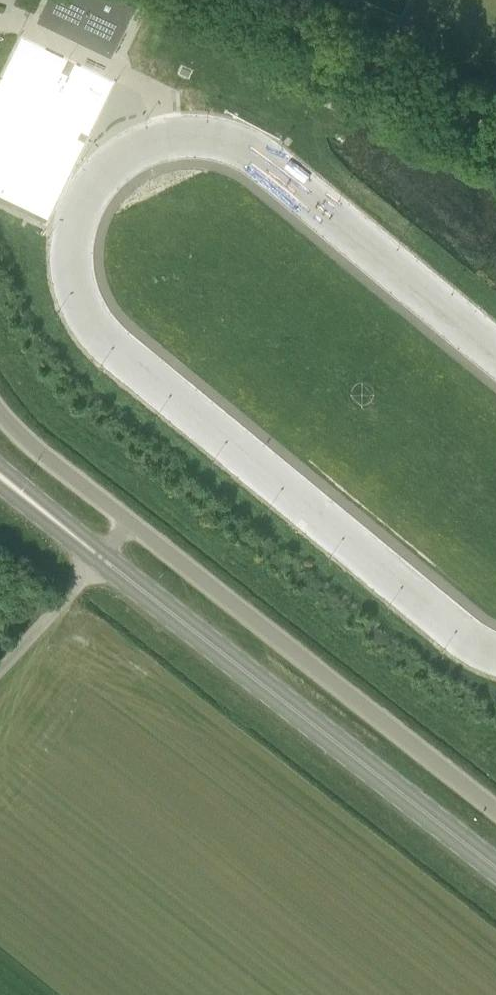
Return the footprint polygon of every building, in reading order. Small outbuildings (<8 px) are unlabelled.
[(40,15),(114,51),(136,6),(124,0),(47,0),(40,15)]
